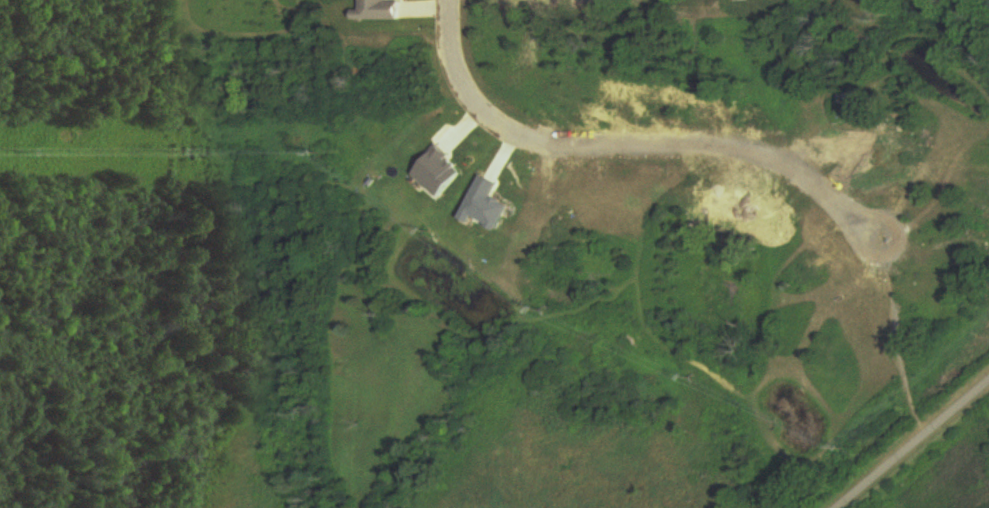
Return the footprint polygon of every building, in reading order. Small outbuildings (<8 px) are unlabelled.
[(402,2),(390,2),(390,0),(362,0),(362,11),(354,11),(354,22),(402,22),(402,2)]
